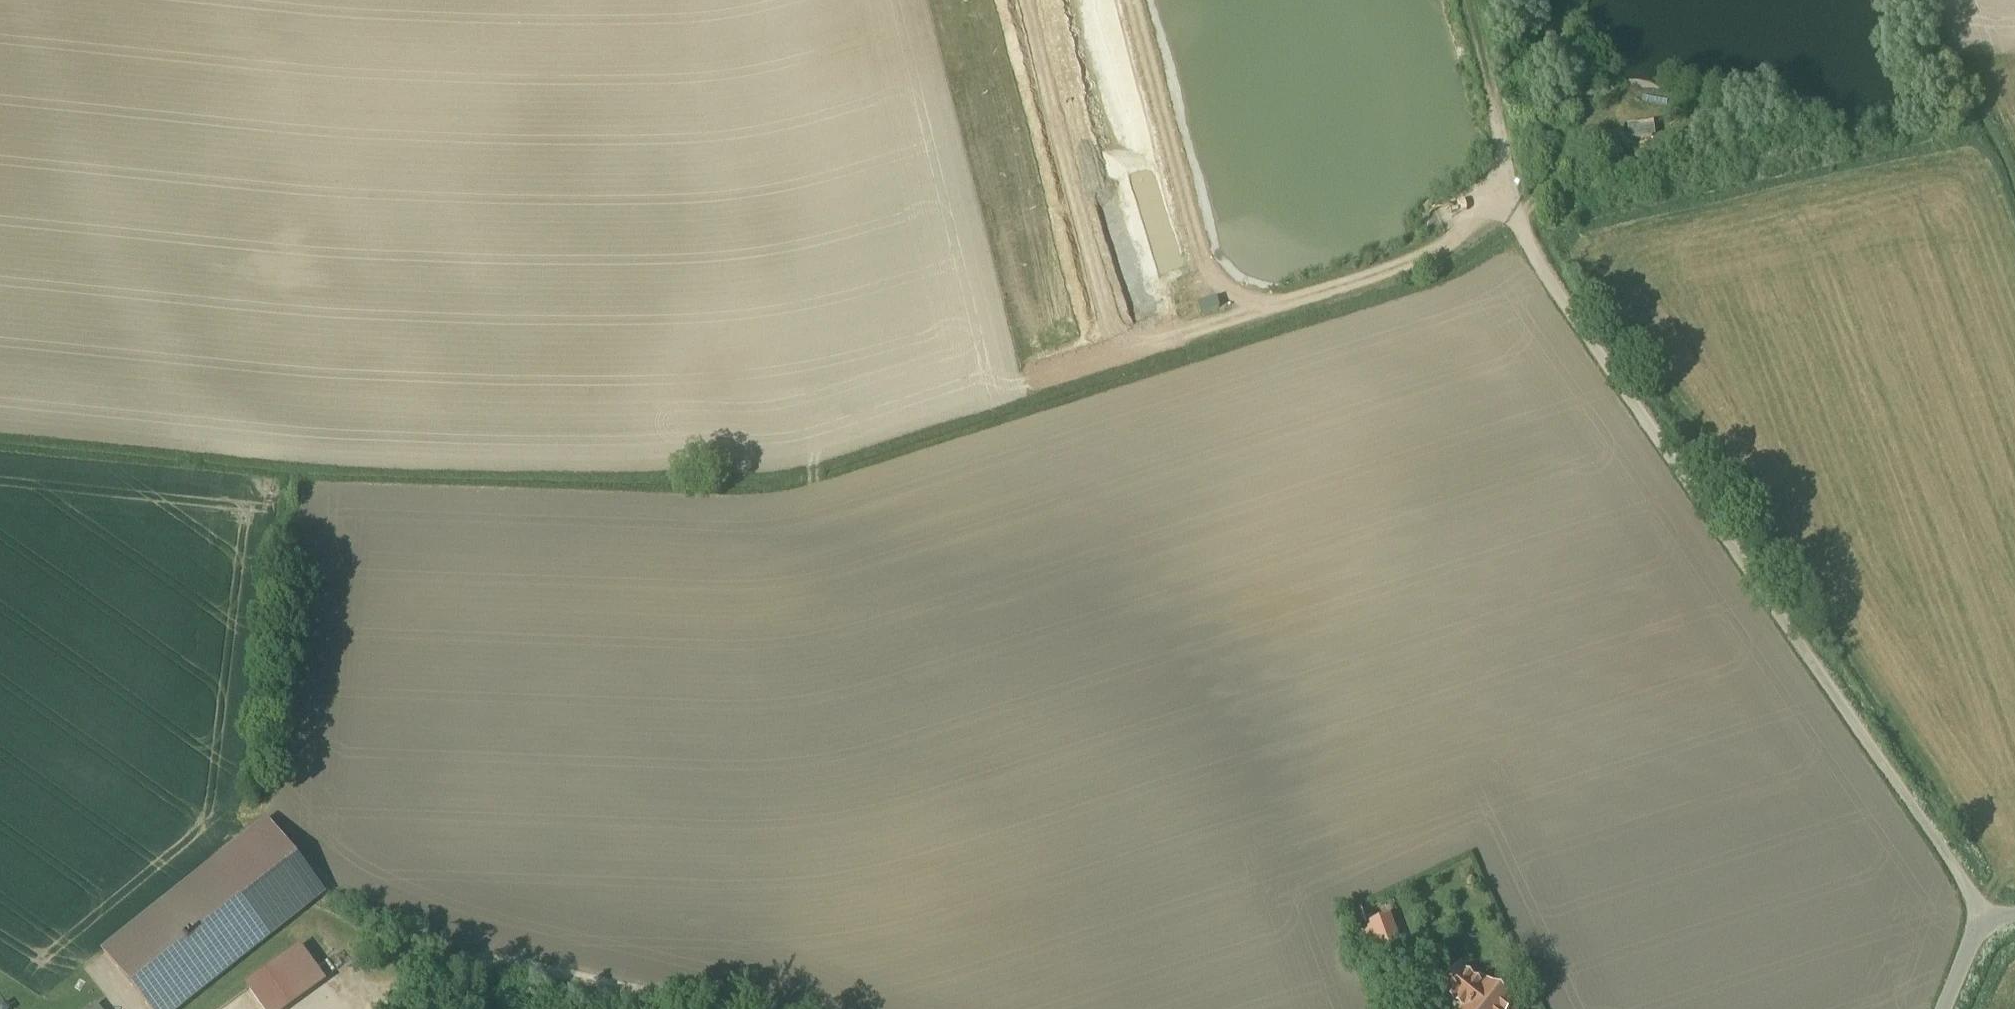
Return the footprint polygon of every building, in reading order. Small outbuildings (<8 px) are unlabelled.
[(104,953),(149,1008),(178,1008),(268,937),(212,867),(104,953)] [(1396,920),(1363,933),(1379,978),(1411,968),(1396,920)] [(1489,983),(1484,986),(1470,975),(1449,1001),(1459,1008),(1522,1008),(1489,983)]
